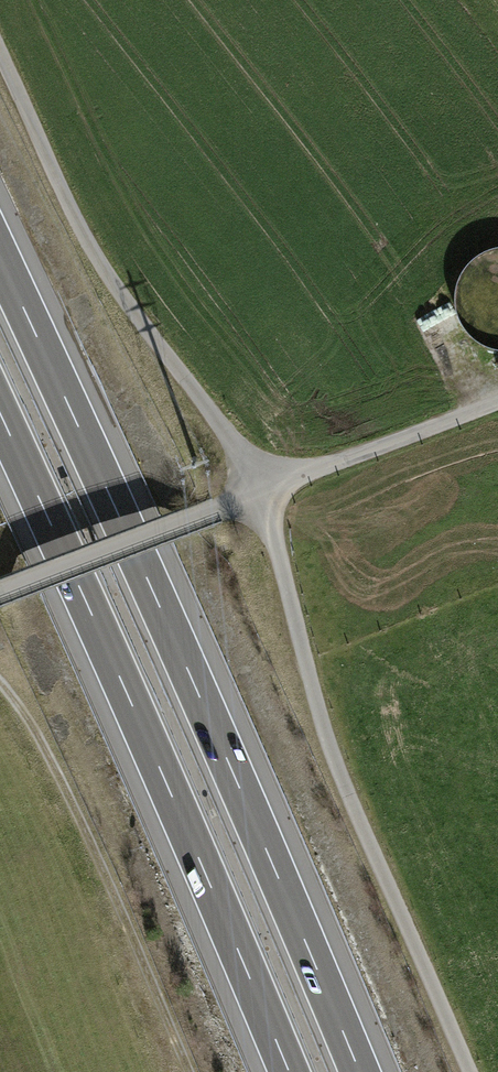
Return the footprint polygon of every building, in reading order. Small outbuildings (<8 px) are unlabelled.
[(428,326),(428,327),(446,370),(457,366),(454,334),(471,374),(467,341),(490,338),(497,335),(497,249),(455,267),(460,319),(461,322),(428,326)]
